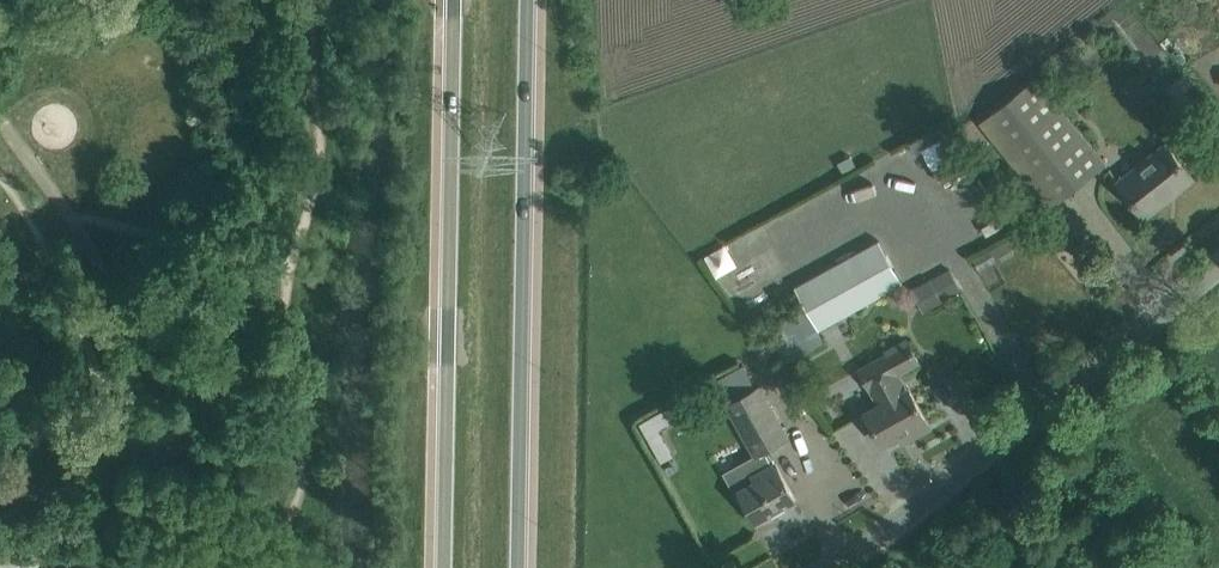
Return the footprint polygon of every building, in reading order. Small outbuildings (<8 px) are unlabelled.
[(981,123),(1048,207),(1104,162),(1037,78),(981,123)] [(937,174),(959,165),(956,158),(960,157),(951,136),(925,146),(937,174)] [(1191,178),(1193,177),(1178,159),(1166,144),(1118,182),(1145,216),(1168,197),(1166,195),(1189,176),(1191,178)] [(761,327),(780,363),(812,346),(806,335),(819,329),(820,331),(903,283),(878,239),(796,287),(805,303),(761,327)] [(718,276),(741,267),(731,244),(708,253),(718,276)] [(859,369),(870,388),(880,404),(865,413),(882,443),(908,429),(911,435),(929,425),(909,388),(907,389),(898,373),(918,361),(906,339),(886,350),(888,353),(859,369)] [(758,384),(727,403),(757,455),(788,436),(758,384)] [(662,427),(689,414),(683,400),(643,420),(663,461),(676,454),(662,427)] [(757,521),(796,499),(775,463),(756,473),(753,468),(734,479),(757,521)]
